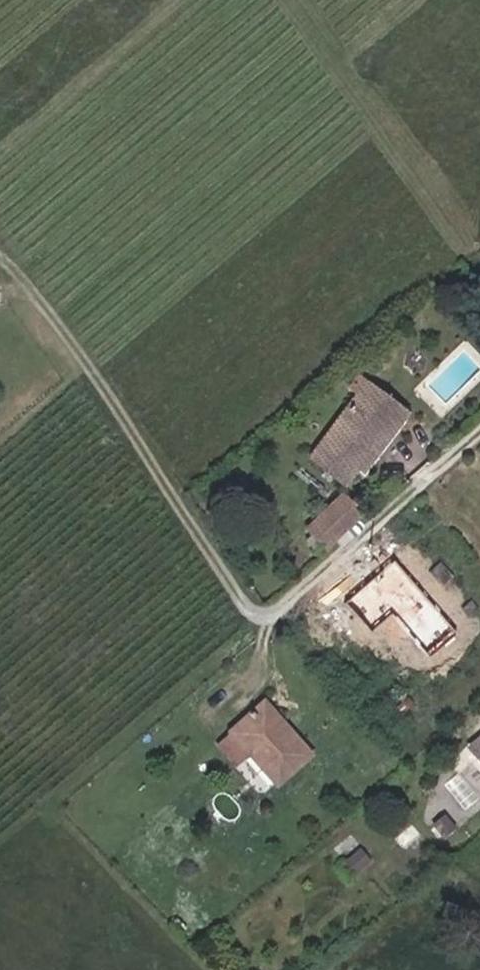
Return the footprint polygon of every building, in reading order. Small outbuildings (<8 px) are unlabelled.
[(354,401),(397,428),(406,414),(363,387),(354,401)] [(378,457),(397,428),(354,401),(313,465),(348,487),(360,469),(371,453),(378,457)] [(368,474),(378,457),(371,453),(360,469),(368,474)] [(343,494),(308,526),(326,546),(361,513),(343,494)] [(265,702),(261,706),(283,730),(287,726),(265,702)] [(261,706),(221,741),(239,760),(250,749),(279,781),(311,753),(287,726),(283,730),(261,706)] [(438,841),(452,829),(440,815),(426,827),(438,841)] [(347,881),(367,863),(356,850),(335,867),(347,881)]
